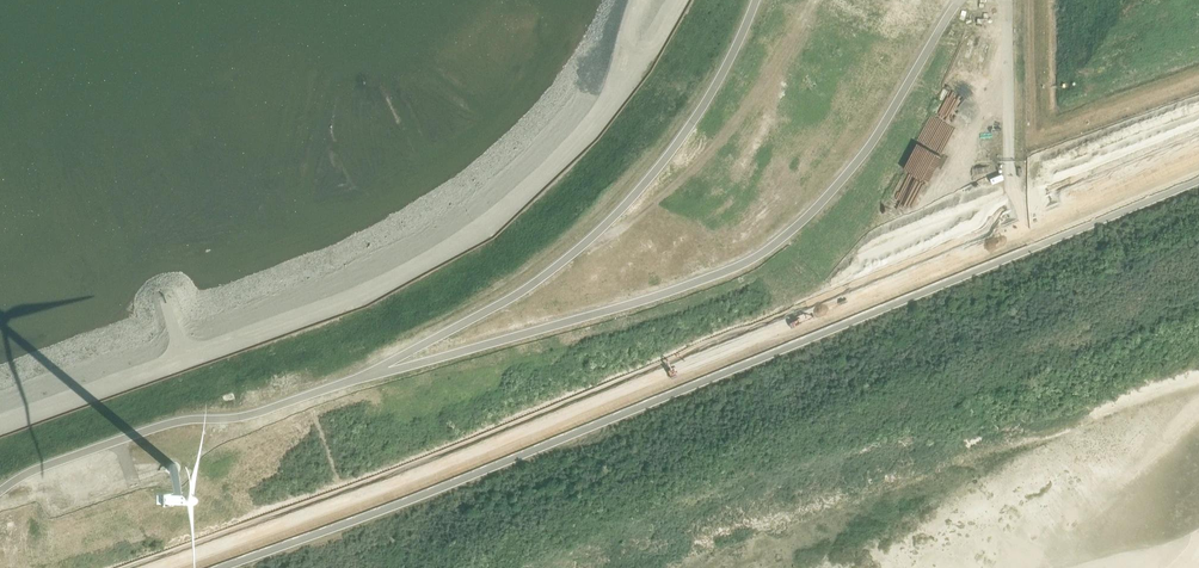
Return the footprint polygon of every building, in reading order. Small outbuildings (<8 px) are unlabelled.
[(904,166),(930,179),(943,154),(917,141),(904,166)]
